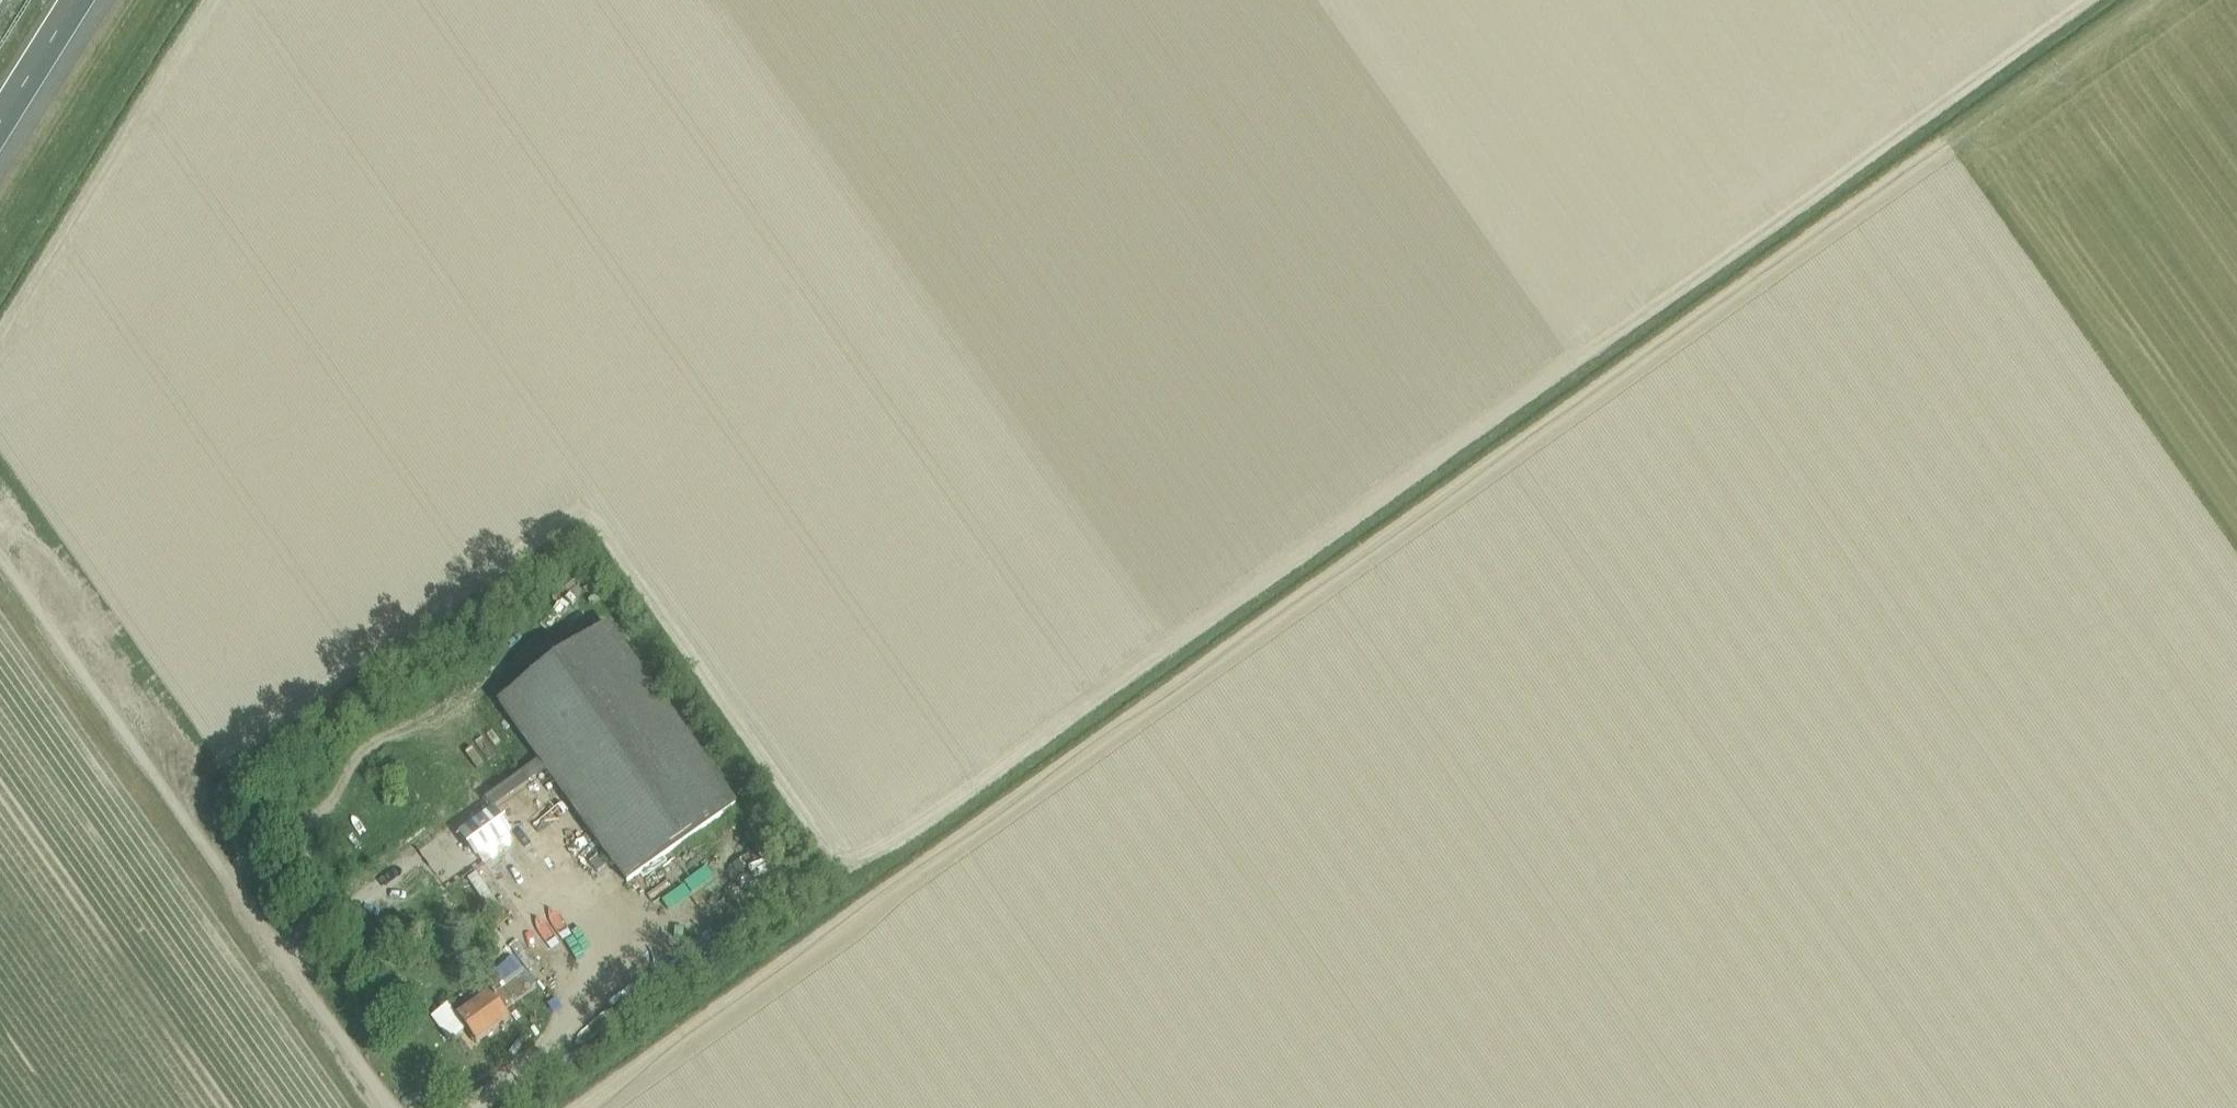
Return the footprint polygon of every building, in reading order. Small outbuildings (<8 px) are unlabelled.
[(626,882),(734,805),(607,626),(500,703),(626,882)] [(478,821),(485,842),(517,832),(510,810),(478,821)] [(514,1002),(535,987),(525,973),(504,988),(496,978),(485,987),(490,993),(457,1017),(476,1043),(509,1018),(503,1010),(514,1002)]
